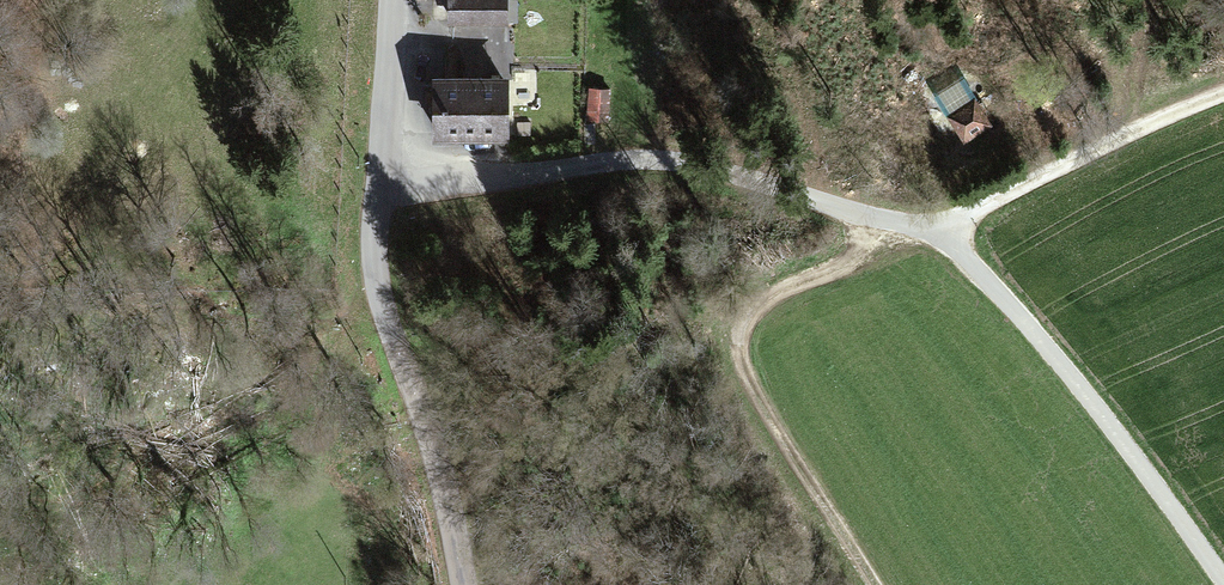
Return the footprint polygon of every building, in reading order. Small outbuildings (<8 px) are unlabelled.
[(499,0),(450,0),(450,20),(499,20),(499,0)] [(501,79),(431,79),(431,136),(501,136),(501,79)] [(986,124),(963,87),(939,102),(962,139),(986,124)]
